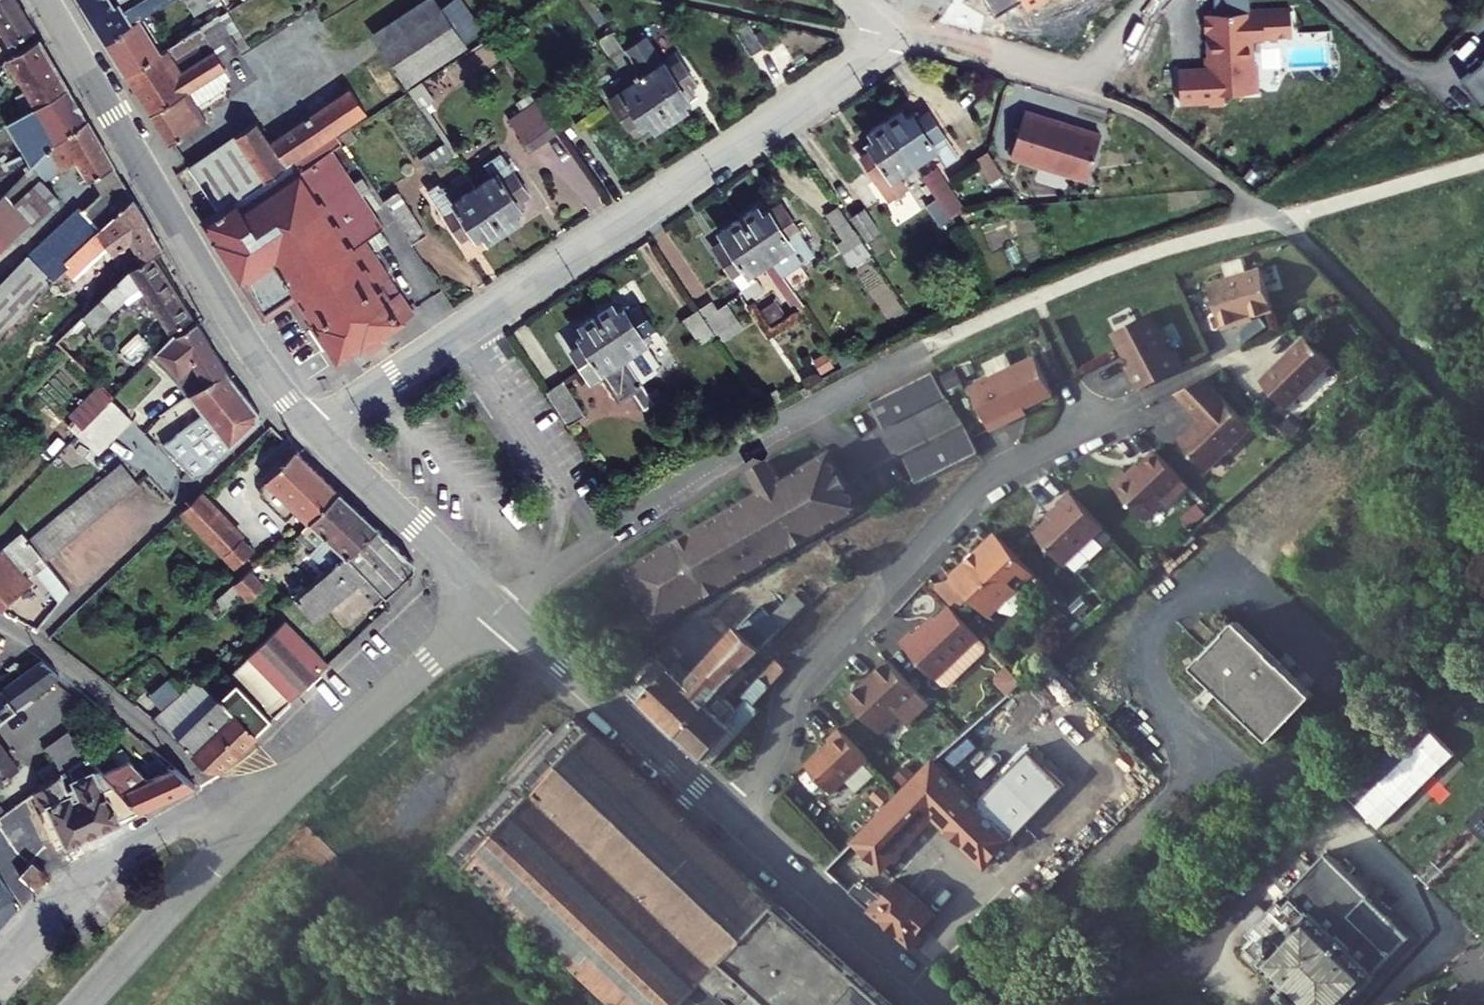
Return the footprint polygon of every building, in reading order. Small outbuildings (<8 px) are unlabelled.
[(0,26),(16,52),(43,36),(22,0),(5,0),(0,3),(0,26)] [(121,48),(159,25),(200,0),(93,0),(121,48)] [(212,20),(239,4),(237,0),(200,0),(212,20)] [(418,85),(485,39),(458,0),(433,0),(383,33),(418,85)] [(995,13),(1018,0),(987,0),(995,13)] [(1026,10),(1043,0),(1020,0),(1026,10)] [(1191,75),(1194,105),(1233,102),(1233,96),(1270,93),(1268,64),(1264,64),(1261,38),(1304,35),(1302,8),(1220,16),(1221,18),(1215,19),(1216,35),(1222,35),(1224,59),(1219,59),(1220,72),(1191,75)] [(661,68),(690,107),(706,96),(700,88),(713,79),(709,73),(714,69),(698,46),(686,55),(682,49),(681,49),(662,24),(641,39),(649,51),(661,68)] [(159,25),(121,48),(140,81),(178,57),(159,25)] [(749,26),(737,34),(752,54),(764,46),(749,26)] [(638,35),(632,39),(643,55),(649,51),(641,39),(638,35)] [(639,58),(650,76),(661,68),(649,51),(643,55),(639,58)] [(75,100),(47,52),(16,70),(44,117),(75,100)] [(140,81),(163,120),(200,98),(204,96),(179,55),(178,57),(140,81)] [(1472,68),(1461,77),(1450,85),(1459,96),(1469,109),(1471,112),(1483,102),(1483,59),(1472,68)] [(1457,71),(1461,77),(1472,68),(1468,63),(1457,71)] [(650,76),(629,90),(649,120),(663,110),(666,116),(676,109),(680,114),(690,107),(661,68),(650,76)] [(361,87),(272,141),(289,169),(343,134),(378,112),(361,87)] [(163,120),(182,152),(219,129),(200,98),(163,120)] [(562,98),(535,116),(556,147),(583,129),(562,98)] [(911,103),(900,111),(930,155),(952,140),(962,153),(974,145),(941,98),(927,109),(922,102),(914,107),(911,103)] [(95,134),(75,100),(44,117),(19,132),(39,166),(95,134)] [(1084,122),(1050,110),(1034,155),(1110,181),(1126,136),(1096,125),(1095,128),(1083,124),(1084,122)] [(878,144),(906,185),(917,178),(911,169),(930,155),(900,111),(890,117),(893,122),(886,128),(891,135),(878,144)] [(191,163),(222,212),(242,199),(253,192),(289,169),(272,141),(259,120),(191,163)] [(121,176),(95,134),(39,166),(30,171),(6,197),(41,229),(71,202),(46,175),(59,167),(67,181),(85,171),(96,192),(121,176)] [(315,319),(345,365),(420,315),(369,237),(397,219),(389,205),(343,134),(289,169),(253,192),(256,197),(246,204),(242,199),(222,212),(209,220),(266,311),(304,288),(320,316),(315,319)] [(1020,161),(1004,138),(992,147),(1008,169),(1020,161)] [(552,187),(521,141),(504,153),(516,169),(499,181),(526,221),(537,213),(534,208),(544,201),(540,194),(552,187)] [(420,159),(428,173),(457,158),(449,143),(420,159)] [(470,153),(481,169),(487,164),(476,149),(470,153)] [(965,206),(980,195),(954,156),(938,167),(949,183),(961,200),(965,206)] [(444,172),(486,232),(499,223),(503,230),(514,221),(518,227),(526,221),(499,181),(479,194),(457,164),(444,172)] [(937,192),(952,214),(965,206),(961,200),(949,183),(938,167),(923,177),(935,193),(937,192)] [(8,326),(24,311),(138,207),(125,184),(88,217),(74,219),(7,287),(0,280),(0,319),(8,326)] [(814,265),(842,245),(806,194),(792,204),(788,197),(779,204),(775,199),(765,207),(796,252),(803,262),(814,278),(820,274),(814,265)] [(389,205),(416,247),(431,237),(405,196),(389,205)] [(858,237),(865,247),(884,234),(860,199),(847,208),(864,233),(858,237)] [(872,209),(889,234),(900,226),(883,201),(872,209)] [(167,255),(138,207),(24,311),(49,337),(58,346),(79,328),(57,306),(120,249),(128,259),(144,247),(154,263),(159,261),(167,255)] [(777,264),(796,252),(765,207),(752,215),(755,220),(736,234),(758,267),(773,258),(777,264)] [(206,330),(159,261),(154,263),(134,279),(182,347),(206,330)] [(795,267),(807,283),(814,278),(803,262),(795,267)] [(1200,292),(1214,336),(1231,331),(1230,327),(1265,316),(1251,275),(1200,292)] [(79,328),(92,343),(134,306),(120,291),(79,328)] [(742,291),(729,301),(747,325),(766,312),(757,297),(750,302),(742,291)] [(673,376),(692,363),(689,359),(693,356),(679,336),(684,332),(679,325),(686,320),(667,293),(651,304),(647,298),(639,304),(636,299),(624,307),(673,376)] [(714,311),(731,336),(747,325),(729,301),(714,311)] [(663,384),(677,404),(687,397),(680,387),(673,376),(624,307),(613,315),(616,320),(610,325),(613,331),(600,341),(623,375),(636,366),(654,391),(663,384)] [(8,326),(7,328),(32,354),(49,337),(24,311),(8,326)] [(1149,314),(1111,335),(1122,355),(1126,356),(1130,365),(1127,367),(1126,368),(1126,369),(1138,391),(1184,366),(1175,350),(1170,353),(1149,314)] [(237,374),(206,330),(182,347),(109,400),(98,410),(90,418),(107,434),(136,407),(156,428),(175,415),(154,392),(193,364),(204,376),(209,373),(220,385),(237,374)] [(1297,343),(1253,388),(1280,415),(1324,369),(1297,343)] [(1035,359),(969,392),(990,435),(1006,426),(1004,421),(1053,397),(1035,359)] [(85,374),(74,385),(98,410),(109,400),(85,374)] [(253,396),(237,374),(220,385),(197,401),(207,413),(181,426),(166,439),(172,446),(253,396)] [(870,409),(884,435),(946,402),(932,376),(870,409)] [(574,389),(597,422),(612,410),(590,377),(574,389)] [(1204,378),(1176,393),(1202,419),(1180,441),(1209,470),(1252,426),(1204,378)] [(547,389),(561,423),(579,415),(565,381),(547,389)] [(688,381),(680,387),(687,397),(688,398),(696,393),(688,381)] [(265,414),(253,396),(172,446),(203,481),(222,464),(202,442),(219,426),(239,449),(265,425),(265,414)] [(903,459),(916,484),(980,458),(967,433),(903,459)] [(305,449),(274,478),(313,520),(343,491),(305,449)] [(633,578),(667,629),(860,498),(827,449),(782,479),(770,460),(751,474),(763,492),(633,578)] [(1190,485),(1157,451),(1131,477),(1127,472),(1114,486),(1147,520),(1166,501),(1173,501),(1190,485)] [(149,453),(50,537),(61,549),(65,555),(68,558),(167,474),(149,453)] [(225,490),(205,508),(258,573),(277,556),(264,542),(268,538),(225,490)] [(359,508),(343,491),(313,520),(305,527),(321,545),(359,508)] [(1107,529),(1073,495),(1061,507),(1064,511),(1038,537),(1068,568),(1107,529)] [(379,530),(359,508),(321,545),(314,552),(333,573),(379,530)] [(13,596),(43,573),(38,566),(46,560),(61,549),(50,537),(37,520),(10,543),(0,551),(0,579),(13,596)] [(386,598),(411,575),(411,567),(379,530),(333,573),(302,603),(320,625),(369,580),(386,598)] [(10,543),(0,531),(0,551),(10,543)] [(1038,577),(1003,541),(992,553),(988,549),(955,582),(994,621),(1003,611),(1007,615),(1019,617),(1028,608),(1026,596),(1023,592),(1038,577)] [(61,549),(46,560),(52,566),(65,555),(61,549)] [(52,566),(75,592),(88,582),(68,558),(65,555),(52,566)] [(270,573),(233,598),(238,606),(261,591),(265,598),(281,588),(270,573)] [(757,632),(778,651),(829,601),(818,590),(788,620),(778,611),(757,632)] [(918,638),(906,649),(941,684),(985,641),(955,611),(923,643),(918,638)] [(1211,660),(1286,734),(1328,691),(1253,617),(1211,660)] [(303,628),(265,663),(303,704),(341,670),(303,628)] [(643,701),(690,745),(757,670),(774,655),(755,637),(703,690),(688,676),(697,667),(687,657),(643,701)] [(43,661),(0,693),(0,724),(61,677),(43,661)] [(265,663),(264,661),(247,676),(285,719),(303,704),(265,663)] [(236,664),(230,668),(242,680),(247,676),(236,664)] [(937,709),(894,667),(880,680),(884,684),(876,692),(872,688),(854,706),(888,740),(906,721),(915,731),(937,709)] [(690,745),(720,771),(770,716),(764,711),(780,692),(769,682),(740,713),(735,709),(750,693),(746,689),(761,674),(757,670),(690,745)] [(224,772),(265,736),(228,700),(209,682),(157,716),(217,771),(224,772)] [(246,684),(242,688),(277,725),(282,722),(246,684)] [(242,688),(228,700),(265,736),(277,725),(242,688)] [(783,913),(591,729),(471,861),(621,1004),(680,1004),(682,1003),(684,1004),(893,1004),(783,913)] [(1377,829),(1455,754),(1434,732),(1355,806),(1377,829)] [(80,753),(67,735),(41,754),(53,772),(80,753)] [(838,750),(814,774),(842,802),(877,767),(847,736),(835,747),(838,750)] [(1,786),(21,770),(0,743),(0,785),(1,786)] [(93,743),(80,753),(151,807),(198,791),(168,764),(157,776),(133,756),(123,767),(93,743)] [(53,772),(14,800),(21,809),(51,788),(60,800),(44,810),(61,843),(89,830),(84,821),(102,812),(107,822),(114,819),(151,807),(80,753),(53,772)] [(836,880),(927,955),(944,936),(919,914),(929,903),(900,878),(946,827),(975,852),(982,845),(1009,870),(1029,847),(941,768),(836,880)] [(1465,824),(1482,842),(1483,840),(1483,807),(1483,806),(1465,824)] [(1003,876),(1009,870),(982,845),(975,852),(1003,876)] [(1346,852),(1297,900),(1301,904),(1310,896),(1345,932),(1386,892),(1346,852)] [(39,863),(27,875),(44,890),(55,878),(39,863)] [(1256,941),(1259,944),(1254,949),(1262,958),(1268,953),(1299,986),(1292,993),(1304,1004),(1314,1004),(1316,1003),(1318,1004),(1355,1004),(1387,974),(1366,954),(1374,946),(1357,928),(1349,936),(1345,932),(1310,896),(1301,904),(1297,900),(1256,941)] [(954,924),(929,903),(919,914),(944,936),(954,924)]
